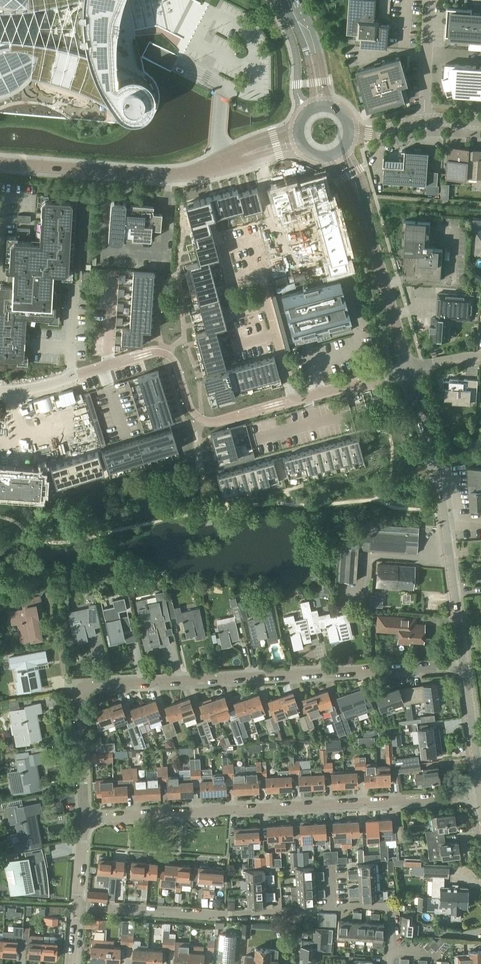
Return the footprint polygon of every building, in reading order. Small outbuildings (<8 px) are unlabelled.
[(1,39),(10,40),(10,41),(10,44),(8,44),(6,45),(4,45),(3,45),(1,46),(0,46),(0,96),(1,96),(3,95),(5,95),(6,94),(8,93),(10,93),(11,92),(13,91),(15,90),(16,90),(18,89),(19,88),(21,87),(22,85),(24,84),(25,83),(26,82),(28,81),(29,79),(30,78),(31,76),(114,109),(115,110),(115,111),(116,111),(117,112),(118,113),(119,114),(120,114),(120,115),(121,115),(122,116),(123,116),(124,117),(125,117),(126,117),(127,118),(128,118),(129,118),(130,118),(131,118),(132,118),(133,118),(134,118),(135,118),(136,118),(137,118),(138,117),(139,117),(140,117),(141,116),(142,116),(143,115),(144,115),(145,114),(146,113),(147,113),(147,112),(148,112),(148,111),(149,111),(149,110),(150,109),(151,108),(151,107),(152,106),(152,105),(153,104),(153,103),(153,102),(154,101),(154,100),(154,99),(154,98),(154,97),(154,96),(154,95),(154,94),(154,93),(154,92),(154,91),(153,90),(153,89),(153,88),(152,87),(152,86),(151,85),(150,84),(150,83),(149,82),(149,81),(148,81),(148,80),(147,80),(146,79),(145,78),(144,78),(143,77),(142,76),(141,76),(115,64),(128,0),(0,0),(0,39),(1,39)] [(358,32),(357,37),(362,37),(361,45),(388,47),(389,24),(379,24),(380,20),(389,20),(391,0),(350,0),(348,32),(358,32)] [(446,36),(446,42),(466,43),(480,44),(480,13),(472,12),(472,9),(448,8),(446,36)] [(401,57),(358,69),(360,76),(367,102),(369,108),(376,107),(405,98),(401,84),(408,83),(403,64),(401,57)] [(446,63),(445,70),(445,75),(443,76),(448,95),(454,93),(454,95),(475,96),(475,94),(479,94),(479,97),(480,97),(480,66),(480,68),(477,68),(477,65),(446,63)] [(447,178),(468,179),(468,177),(478,178),(479,178),(480,152),(470,151),(470,148),(449,147),(447,178)] [(384,155),(384,165),(385,165),(384,181),(427,184),(426,193),(439,194),(439,185),(438,185),(439,171),(428,171),(429,152),(406,150),(402,149),(402,150),(405,150),(405,160),(385,158),(385,155),(384,155)] [(314,182),(272,192),(277,211),(282,210),(283,214),(315,207),(328,255),(325,256),(329,272),(345,268),(342,258),(345,258),(331,206),(327,207),(323,188),(316,190),(314,182)] [(258,187),(248,190),(253,210),(264,208),(258,187)] [(238,189),(228,192),(234,212),(243,209),(239,193),(238,189)] [(248,190),(239,193),(243,209),(244,213),(253,210),(248,190)] [(228,192),(219,194),(224,214),(234,212),(228,192)] [(219,194),(210,197),(215,217),(224,214),(219,194)] [(210,197),(185,203),(196,243),(213,238),(208,219),(215,217),(210,197)] [(20,360),(23,357),(26,317),(39,318),(39,322),(58,323),(59,296),(56,296),(56,292),(60,292),(60,283),(53,283),(53,273),(65,274),(68,271),(72,204),(69,200),(45,199),(41,202),(39,242),(14,241),(10,244),(9,267),(9,268),(12,271),(13,271),(13,276),(12,286),(0,285),(0,359),(20,360)] [(153,206),(131,204),(130,206),(126,206),(126,203),(124,200),(117,200),(114,200),(111,202),(108,239),(110,241),(117,242),(120,242),(122,240),(123,234),(132,235),(131,238),(150,240),(152,229),(160,229),(162,213),(153,213),(153,206)] [(415,268),(416,268),(415,277),(441,279),(442,269),(443,265),(442,265),(443,249),(434,248),(434,244),(435,240),(430,240),(430,235),(431,231),(430,231),(431,221),(404,220),(404,229),(403,229),(403,233),(403,243),(406,243),(406,246),(406,248),(401,249),(404,252),(405,251),(405,253),(408,253),(416,254),(416,264),(415,264),(415,268)] [(196,243),(193,243),(196,253),(216,247),(213,238),(196,243)] [(216,247),(196,253),(198,262),(209,259),(218,256),(216,247)] [(198,262),(189,264),(191,274),(211,269),(209,259),(198,262)] [(211,269),(191,274),(194,283),(214,278),(211,269)] [(133,271),(133,278),(153,280),(154,272),(133,271)] [(282,295),(296,344),(317,339),(318,340),(331,336),(330,335),(352,329),(337,273),(322,276),(324,283),(282,295)] [(133,278),(132,285),(153,287),(153,280),(133,278)] [(214,278),(194,283),(196,293),(216,287),(214,278)] [(132,285),(132,293),(153,294),(153,287),(132,285)] [(216,287),(196,293),(199,302),(219,297),(216,287)] [(132,293),(131,300),(152,301),(153,294),(132,293)] [(439,293),(437,317),(453,318),(453,319),(466,320),(468,295),(439,293)] [(216,299),(196,304),(198,313),(218,308),(216,299)] [(131,300),(131,307),(152,308),(152,301),(131,300)] [(131,307),(130,314),(151,316),(152,308),(131,307)] [(218,308),(198,313),(201,323),(221,317),(218,308)] [(130,314),(130,321),(151,323),(151,316),(130,314)] [(221,317),(201,323),(203,332),(212,329),(223,326),(221,317)] [(431,329),(431,338),(451,339),(452,325),(453,324),(453,319),(453,318),(437,317),(432,317),(432,325),(433,325),(433,329),(431,329)] [(130,321),(130,329),(143,329),(150,330),(151,323),(130,321)] [(122,328),(122,335),(142,337),(143,329),(130,329),(122,328)] [(203,332),(192,335),(195,344),(215,339),(212,329),(203,332)] [(121,339),(121,343),(128,343),(129,343),(142,344),(142,337),(122,335),(121,339)] [(215,339),(195,344),(197,353),(217,348),(215,339)] [(217,348),(197,353),(200,363),(220,357),(217,348)] [(274,356),(264,359),(269,378),(272,387),(282,385),(274,356)] [(220,357),(200,363),(202,372),(222,366),(220,357)] [(264,359),(255,361),(260,380),(269,378),(264,359)] [(255,361),(246,364),(251,383),(260,380),(255,361)] [(246,364),(237,366),(242,385),(251,383),(246,364)] [(237,366),(228,369),(233,388),(242,385),(237,366)] [(228,369),(203,375),(209,397),(216,395),(218,402),(236,397),(233,388),(228,369)] [(157,371),(137,377),(140,385),(159,379),(157,371)] [(444,380),(444,388),(446,388),(446,398),(454,399),(453,402),(462,403),(471,403),(471,400),(477,401),(477,398),(478,391),(479,380),(465,379),(464,382),(460,381),(460,378),(451,378),(450,381),(444,380)] [(159,379),(140,385),(142,392),(162,385),(159,379)] [(162,385),(142,392),(144,398),(164,392),(162,385)] [(164,392),(144,398),(146,405),(166,399),(164,392)] [(166,399),(146,405),(148,412),(168,406),(166,399)] [(168,406),(148,412),(150,419),(170,413),(168,406)] [(170,413),(150,419),(153,426),(163,423),(169,421),(172,420),(170,413)] [(210,433),(213,443),(233,438),(238,436),(235,427),(210,433)] [(171,429),(164,432),(170,452),(177,449),(171,429)] [(164,432),(157,434),(163,454),(170,452),(164,432)] [(157,434),(150,436),(156,456),(163,454),(157,434)] [(150,436),(143,438),(149,458),(156,456),(150,436)] [(363,457),(358,437),(348,439),(353,459),(363,457)] [(143,438),(136,440),(143,460),(149,458),(143,438)] [(213,443),(216,452),(236,447),(233,438),(213,443)] [(344,462),(353,459),(348,439),(339,442),(344,462)] [(136,440),(130,442),(136,462),(143,460),(136,440)] [(130,442),(123,445),(129,464),(136,462),(130,442)] [(335,464),(344,462),(339,442),(330,444),(335,464)] [(326,467),(335,464),(330,444),(320,447),(326,467)] [(123,445),(116,447),(122,467),(129,464),(123,445)] [(240,456),(243,455),(240,446),(236,447),(216,452),(218,462),(222,461),(226,460),(229,459),(233,458),(237,457),(240,456)] [(116,447),(109,449),(115,469),(122,467),(116,447)] [(316,469),(326,467),(320,447),(311,449),(316,469)] [(109,449),(102,451),(108,471),(115,469),(109,449)] [(307,472),(316,469),(311,449),(302,452),(307,472)] [(98,452),(90,454),(96,474),(104,471),(98,452)] [(298,474),(307,472),(302,452),(292,454),(298,474)] [(90,454),(82,457),(88,476),(96,474),(90,454)] [(289,477),(298,474),(292,454),(283,457),(285,463),(286,468),(289,477)] [(82,457),(74,459),(81,479),(88,476),(82,457)] [(74,459),(67,461),(73,481),(81,479),(74,459)] [(264,462),(269,482),(278,479),(276,471),(275,466),(273,459),(264,462)] [(67,461),(59,464),(65,484),(73,481),(67,461)] [(260,484),(269,482),(264,462),(254,464),(260,484)] [(59,464),(50,467),(57,486),(65,484),(59,464)] [(250,487),(260,484),(254,464),(245,467),(250,487)] [(241,489),(250,487),(245,467),(236,469),(241,489)] [(469,498),(471,498),(472,513),(480,513),(480,468),(468,467),(469,498)] [(41,496),(42,472),(0,469),(0,493),(41,496)] [(232,492),(241,489),(236,469),(227,472),(232,492)] [(222,494),(232,492),(227,472),(217,474),(222,494)] [(405,549),(408,550),(408,552),(417,552),(419,526),(358,523),(358,529),(357,529),(356,529),(355,529),(354,530),(352,530),(351,530),(350,531),(349,531),(348,532),(347,532),(346,533),(345,534),(344,535),(343,535),(342,536),(341,537),(341,538),(340,539),(340,541),(339,542),(339,543),(339,544),(338,545),(338,546),(338,548),(337,570),(337,580),(356,581),(357,570),(358,549),(405,552),(405,549)] [(414,566),(378,564),(378,570),(377,586),(413,588),(414,566)] [(30,586),(40,592),(47,582),(38,576),(37,576),(30,586)] [(145,607),(138,609),(141,623),(139,623),(145,649),(152,648),(152,646),(159,644),(159,647),(160,647),(160,646),(169,644),(164,620),(170,619),(169,617),(170,617),(167,605),(166,601),(163,591),(155,593),(157,601),(147,603),(144,603),(145,607)] [(37,612),(42,610),(39,595),(21,598),(23,608),(10,611),(12,623),(17,622),(22,641),(42,637),(37,612)] [(236,597),(230,598),(232,607),(233,606),(238,605),(236,597)] [(119,612),(127,610),(124,598),(113,600),(114,606),(103,609),(102,603),(110,642),(125,639),(123,631),(131,630),(128,615),(120,617),(119,612)] [(199,607),(179,612),(178,607),(174,608),(172,600),(166,601),(167,605),(170,617),(176,616),(177,621),(183,620),(187,635),(195,633),(196,636),(205,634),(199,607)] [(283,616),(285,622),(288,622),(294,648),(302,646),(302,643),(311,641),(307,624),(313,623),(311,611),(309,600),(300,602),(304,618),(295,620),(293,614),(283,616)] [(98,615),(95,603),(89,604),(91,616),(73,620),(78,642),(87,640),(86,636),(95,634),(91,617),(98,615)] [(239,607),(241,619),(248,618),(245,606),(239,607)] [(217,624),(222,646),(231,644),(230,641),(240,638),(236,621),(241,619),(239,607),(232,609),(234,616),(235,620),(217,624)] [(259,644),(257,636),(258,636),(258,638),(267,636),(266,633),(268,632),(269,635),(268,635),(269,639),(269,642),(278,640),(277,637),(272,612),(270,607),(263,609),(264,612),(253,614),(253,616),(254,619),(248,620),(252,637),(253,646),(259,644)] [(318,616),(317,609),(311,611),(313,623),(319,622),(320,627),(326,625),(326,626),(327,626),(330,640),(339,638),(338,635),(347,633),(343,614),(330,617),(329,613),(318,616)] [(411,618),(378,616),(378,627),(382,627),(382,630),(399,631),(398,642),(409,642),(409,640),(423,641),(424,625),(411,624),(411,618)] [(27,648),(29,657),(18,659),(20,670),(17,671),(19,683),(16,684),(18,692),(21,691),(22,696),(27,695),(26,690),(41,687),(36,662),(42,661),(39,645),(27,648)] [(437,688),(436,683),(408,686),(410,702),(425,701),(425,707),(439,706),(438,697),(444,697),(442,687),(437,688)] [(403,705),(410,702),(408,686),(397,687),(391,690),(390,688),(385,690),(386,692),(376,695),(382,715),(391,711),(389,705),(401,701),(403,705)] [(363,694),(361,688),(361,689),(360,687),(354,689),(355,691),(349,692),(356,714),(368,711),(367,708),(369,708),(373,707),(368,693),(363,694)] [(321,713),(333,709),(331,703),(327,691),(315,695),(319,708),(321,713)] [(293,692),(280,697),(287,715),(299,711),(293,692)] [(349,692),(337,696),(342,712),(338,713),(343,726),(343,729),(345,733),(351,731),(346,718),(356,714),(349,692)] [(264,712),(258,695),(246,699),(252,716),(264,712)] [(303,699),(308,714),(304,715),(309,728),(310,730),(315,729),(311,718),(321,714),(321,713),(319,708),(315,695),(303,699)] [(230,715),(228,709),(223,696),(212,700),(216,714),(218,719),(230,715)] [(268,701),(273,716),(270,717),(274,730),(275,730),(276,734),(281,732),(279,728),(280,728),(277,720),(287,716),(280,697),(268,701)] [(196,718),(194,711),(189,698),(177,702),(182,715),(184,722),(196,718)] [(252,716),(246,699),(234,703),(240,718),(236,719),(240,732),(246,730),(242,720),(252,716)] [(143,704),(147,717),(149,723),(162,719),(155,700),(143,704)] [(204,718),(216,714),(212,700),(200,705),(204,718)] [(116,724),(117,724),(127,721),(120,702),(117,703),(108,706),(115,725),(116,724)] [(165,707),(170,719),(182,715),(177,702),(165,707)] [(40,703),(32,705),(25,706),(25,708),(15,710),(9,711),(16,746),(30,743),(30,744),(35,743),(35,739),(41,738),(36,713),(41,712),(40,703)] [(131,709),(136,722),(143,719),(145,725),(149,723),(147,717),(143,704),(131,709)] [(95,717),(100,730),(116,725),(116,724),(115,725),(108,706),(97,710),(99,715),(95,717)] [(333,715),(338,731),(343,729),(343,726),(338,713),(333,715)] [(309,728),(304,715),(299,717),(303,730),(309,728)] [(265,719),(270,736),(275,734),(274,730),(270,717),(265,719)] [(201,721),(206,734),(209,744),(210,746),(212,745),(210,739),(213,738),(211,732),(207,719),(201,721)] [(240,732),(236,719),(230,721),(235,734),(240,732)] [(167,723),(171,736),(176,734),(172,721),(167,723)] [(196,723),(200,736),(204,745),(209,744),(206,734),(201,721),(196,723)] [(143,738),(138,723),(132,725),(140,748),(146,746),(143,738)] [(171,736),(167,723),(162,725),(166,738),(171,736)] [(140,748),(132,725),(127,727),(131,740),(135,750),(140,748)] [(419,743),(440,740),(438,726),(432,727),(417,729),(419,743)] [(326,740),(326,750),(341,749),(340,740),(326,740)] [(440,740),(419,743),(421,756),(436,755),(441,754),(440,740)] [(376,766),(377,784),(389,784),(389,768),(393,768),(391,741),(386,741),(387,765),(376,766)] [(8,772),(8,773),(12,793),(20,791),(40,788),(35,762),(46,760),(43,745),(27,748),(27,751),(16,753),(19,770),(8,772)] [(92,762),(101,762),(113,761),(113,757),(112,751),(101,751),(92,752),(92,762)] [(277,770),(278,776),(279,790),(280,791),(281,791),(284,791),(285,790),(291,789),(290,776),(289,773),(294,773),(294,765),(294,764),(294,760),(293,752),(288,753),(289,770),(277,770)] [(393,758),(393,766),(405,765),(419,763),(418,755),(393,758)] [(366,769),(366,771),(365,771),(365,785),(377,784),(376,766),(376,764),(368,765),(368,766),(366,767),(365,756),(359,757),(360,761),(359,761),(360,769),(366,769)] [(228,777),(227,757),(223,757),(223,773),(212,774),(212,780),(213,794),(213,796),(219,796),(220,795),(220,793),(225,793),(224,777),(228,777)] [(245,773),(235,774),(234,763),(229,763),(229,757),(227,757),(228,777),(233,777),(234,792),(246,792),(245,773)] [(212,780),(212,774),(201,775),(200,758),(194,758),(196,779),(201,779),(201,781),(200,781),(201,795),(207,794),(207,796),(208,797),(213,796),(213,794),(212,780)] [(311,788),(324,787),(323,772),(327,772),(326,762),(326,759),(321,759),(321,767),(317,768),(317,774),(311,774),(311,788)] [(294,764),(294,765),(294,773),(299,773),(299,789),(311,788),(311,774),(310,767),(300,768),(299,760),(294,760),(294,764)] [(253,773),(245,773),(246,792),(258,791),(257,775),(261,775),(261,767),(260,761),(256,761),(256,773),(253,773)] [(393,766),(394,773),(395,791),(402,790),(401,772),(420,769),(419,763),(405,765),(393,766)] [(179,776),(168,777),(167,766),(162,767),(163,781),(167,780),(168,796),(180,796),(179,782),(179,776)] [(157,767),(158,777),(146,778),(147,797),(159,797),(158,781),(163,781),(162,767),(157,767)] [(418,784),(439,781),(437,767),(422,769),(423,774),(417,775),(418,784)] [(123,779),(114,780),(115,799),(116,801),(121,800),(122,798),(127,798),(126,785),(130,785),(130,780),(129,768),(122,768),(123,779)] [(130,780),(134,780),(135,798),(147,797),(146,778),(137,778),(137,768),(129,768),(130,780)] [(332,787),(344,786),(344,772),(343,769),(333,770),(332,770),(332,771),(332,773),(332,787)] [(356,772),(344,772),(344,786),(357,785),(356,772)] [(278,776),(266,777),(266,791),(279,790),(278,776)] [(97,781),(98,794),(102,794),(103,800),(111,799),(111,800),(112,801),(114,801),(114,800),(115,799),(114,780),(97,781)] [(192,781),(179,782),(180,796),(181,797),(182,798),(185,798),(186,797),(187,797),(187,795),(192,795),(192,781)] [(8,807),(11,823),(16,822),(18,832),(10,834),(12,843),(14,843),(15,850),(18,849),(42,844),(35,812),(41,811),(39,803),(17,808),(16,805),(8,807)] [(455,828),(453,813),(430,816),(432,830),(426,831),(427,839),(444,836),(443,829),(455,828)] [(379,820),(379,833),(380,837),(380,845),(381,845),(385,845),(385,837),(385,832),(391,832),(391,819),(379,820)] [(366,820),(367,833),(379,833),(379,820),(366,820)] [(300,824),(301,838),(302,844),(303,844),(303,845),(304,846),(313,845),(314,845),(313,824),(308,824),(308,822),(307,821),(302,822),(301,823),(301,824),(300,824)] [(345,822),(346,835),(358,834),(358,821),(345,822)] [(347,847),(347,839),(346,839),(346,835),(345,822),(333,822),(334,836),(334,842),(342,841),(342,847),(347,847)] [(325,836),(325,823),(313,824),(314,845),(313,845),(314,850),(314,849),(319,849),(318,837),(325,836)] [(293,838),(292,825),(280,826),(281,839),(293,838)] [(282,858),(281,851),(281,843),(281,839),(280,826),(267,826),(268,839),(276,839),(276,851),(276,858),(281,858),(282,858)] [(396,826),(396,832),(392,832),(392,843),(397,842),(404,841),(403,826),(396,826)] [(235,828),(235,835),(231,835),(232,845),(242,845),(242,857),(248,857),(247,827),(235,828)] [(254,856),(254,840),(260,840),(259,827),(247,827),(248,857),(249,857),(254,856)] [(442,858),(459,855),(457,841),(445,843),(444,836),(427,839),(428,846),(440,844),(442,858)] [(40,854),(43,854),(42,851),(42,848),(25,851),(26,858),(19,860),(17,853),(7,855),(8,862),(6,862),(8,870),(15,868),(18,884),(11,885),(12,894),(24,891),(24,894),(49,896),(49,894),(49,890),(49,886),(48,882),(48,878),(47,874),(47,870),(46,866),(43,867),(40,854)] [(338,857),(338,850),(331,851),(332,863),(348,862),(347,856),(338,857)] [(272,851),(266,852),(267,866),(282,865),(281,858),(276,858),(273,858),(272,851)] [(332,863),(331,851),(324,851),(324,864),(332,863)] [(299,865),(309,864),(308,852),(298,853),(299,865)] [(255,865),(265,865),(265,856),(259,857),(259,859),(255,860),(255,865)] [(421,859),(405,858),(404,865),(420,866),(421,859)] [(110,878),(110,873),(112,860),(99,859),(97,880),(104,881),(104,886),(109,886),(110,878)] [(122,875),(123,861),(112,860),(110,873),(122,875)] [(132,862),(131,875),(139,876),(138,888),(142,888),(143,880),(143,876),(144,863),(132,862)] [(147,889),(148,877),(156,877),(157,864),(144,863),(143,876),(143,880),(142,888),(147,889)] [(358,869),(348,870),(348,874),(376,872),(376,863),(358,864),(358,869)] [(467,890),(467,887),(444,886),(444,876),(448,876),(448,865),(424,864),(424,875),(433,876),(432,896),(467,898),(467,897),(469,896),(469,891),(467,890)] [(166,865),(165,871),(161,871),(159,886),(176,888),(178,866),(166,865)] [(193,874),(190,873),(190,867),(178,866),(176,888),(176,891),(181,892),(182,884),(192,885),(193,874)] [(209,894),(211,869),(206,868),(206,866),(201,866),(201,868),(199,867),(198,881),(205,881),(204,896),(209,897),(209,894)] [(314,866),(296,867),(296,877),(314,876),(317,876),(324,875),(324,871),(317,871),(314,871),(314,866)] [(217,867),(217,869),(211,869),(209,894),(209,897),(214,897),(215,882),(222,883),(223,870),(222,870),(222,868),(217,867)] [(246,880),(264,879),(264,869),(246,870),(246,880)] [(348,878),(358,877),(359,882),(377,881),(376,872),(348,874),(348,878)] [(297,886),(315,885),(314,876),(296,877),(297,886)] [(264,879),(246,880),(247,889),(265,888),(264,879)] [(356,887),(349,888),(349,892),(356,892),(359,891),(377,890),(377,881),(359,882),(359,887),(356,887)] [(291,886),(291,895),(315,894),(315,885),(297,886),(291,886)] [(265,888),(247,889),(247,898),(265,897),(265,888)] [(107,901),(108,891),(88,890),(87,899),(107,901)] [(377,890),(359,891),(360,900),(384,899),(383,890),(377,890)] [(291,895),(292,904),(316,903),(315,894),(291,895)] [(265,901),(275,900),(275,896),(269,896),(265,897),(247,898),(248,907),(266,906),(265,901)] [(418,896),(418,909),(435,910),(434,912),(440,912),(451,913),(461,913),(461,907),(467,908),(467,906),(469,905),(469,900),(467,899),(467,898),(432,896),(418,896)] [(371,913),(371,919),(370,919),(370,923),(366,922),(365,940),(374,941),(375,913),(371,913)] [(383,941),(384,924),(379,923),(380,913),(375,913),(374,941),(373,947),(382,947),(383,941)] [(417,934),(417,924),(409,924),(409,920),(409,916),(402,916),(402,920),(401,933),(407,934),(417,934)] [(85,918),(85,921),(93,922),(93,927),(107,928),(107,920),(85,918)] [(339,920),(337,938),(337,941),(345,942),(345,939),(347,939),(348,921),(339,920)] [(356,940),(357,922),(348,921),(347,939),(356,940)] [(251,923),(242,922),(241,923),(241,936),(250,936),(251,923)] [(365,940),(366,922),(361,922),(357,922),(356,940),(365,940)] [(15,955),(16,947),(22,948),(22,939),(23,928),(23,926),(14,925),(14,931),(3,931),(3,932),(2,935),(2,939),(2,940),(1,954),(15,955)] [(301,945),(300,963),(315,963),(316,950),(327,951),(328,942),(332,942),(333,929),(314,927),(313,940),(301,939),(301,945)] [(34,960),(40,960),(41,957),(42,942),(43,936),(29,935),(29,928),(23,928),(22,939),(29,939),(27,956),(34,957),(34,960)] [(220,933),(218,958),(238,959),(240,935),(220,933)] [(43,940),(42,942),(41,957),(55,958),(56,943),(57,937),(43,936),(43,938),(43,940)] [(424,947),(428,951),(431,947),(437,941),(432,937),(429,941),(424,947)] [(431,947),(436,951),(439,948),(444,942),(440,938),(437,941),(431,947)] [(439,948),(444,952),(452,942),(448,938),(444,942),(439,948)] [(92,939),(91,960),(105,961),(106,940),(92,939)] [(117,947),(113,947),(114,941),(106,940),(105,961),(117,962),(119,962),(120,947),(117,947)] [(134,948),(132,963),(146,963),(147,949),(148,945),(141,945),(140,949),(134,948)] [(189,952),(188,963),(202,963),(203,953),(204,946),(190,945),(189,952)] [(256,948),(256,952),(251,951),(251,956),(246,956),(245,963),(248,963),(247,963),(277,963),(278,950),(256,948)] [(162,950),(147,949),(146,963),(148,963),(161,963),(162,950)] [(469,954),(454,955),(454,963),(480,963),(480,950),(468,951),(469,954)] [(175,951),(175,963),(188,963),(189,952),(175,951)]
